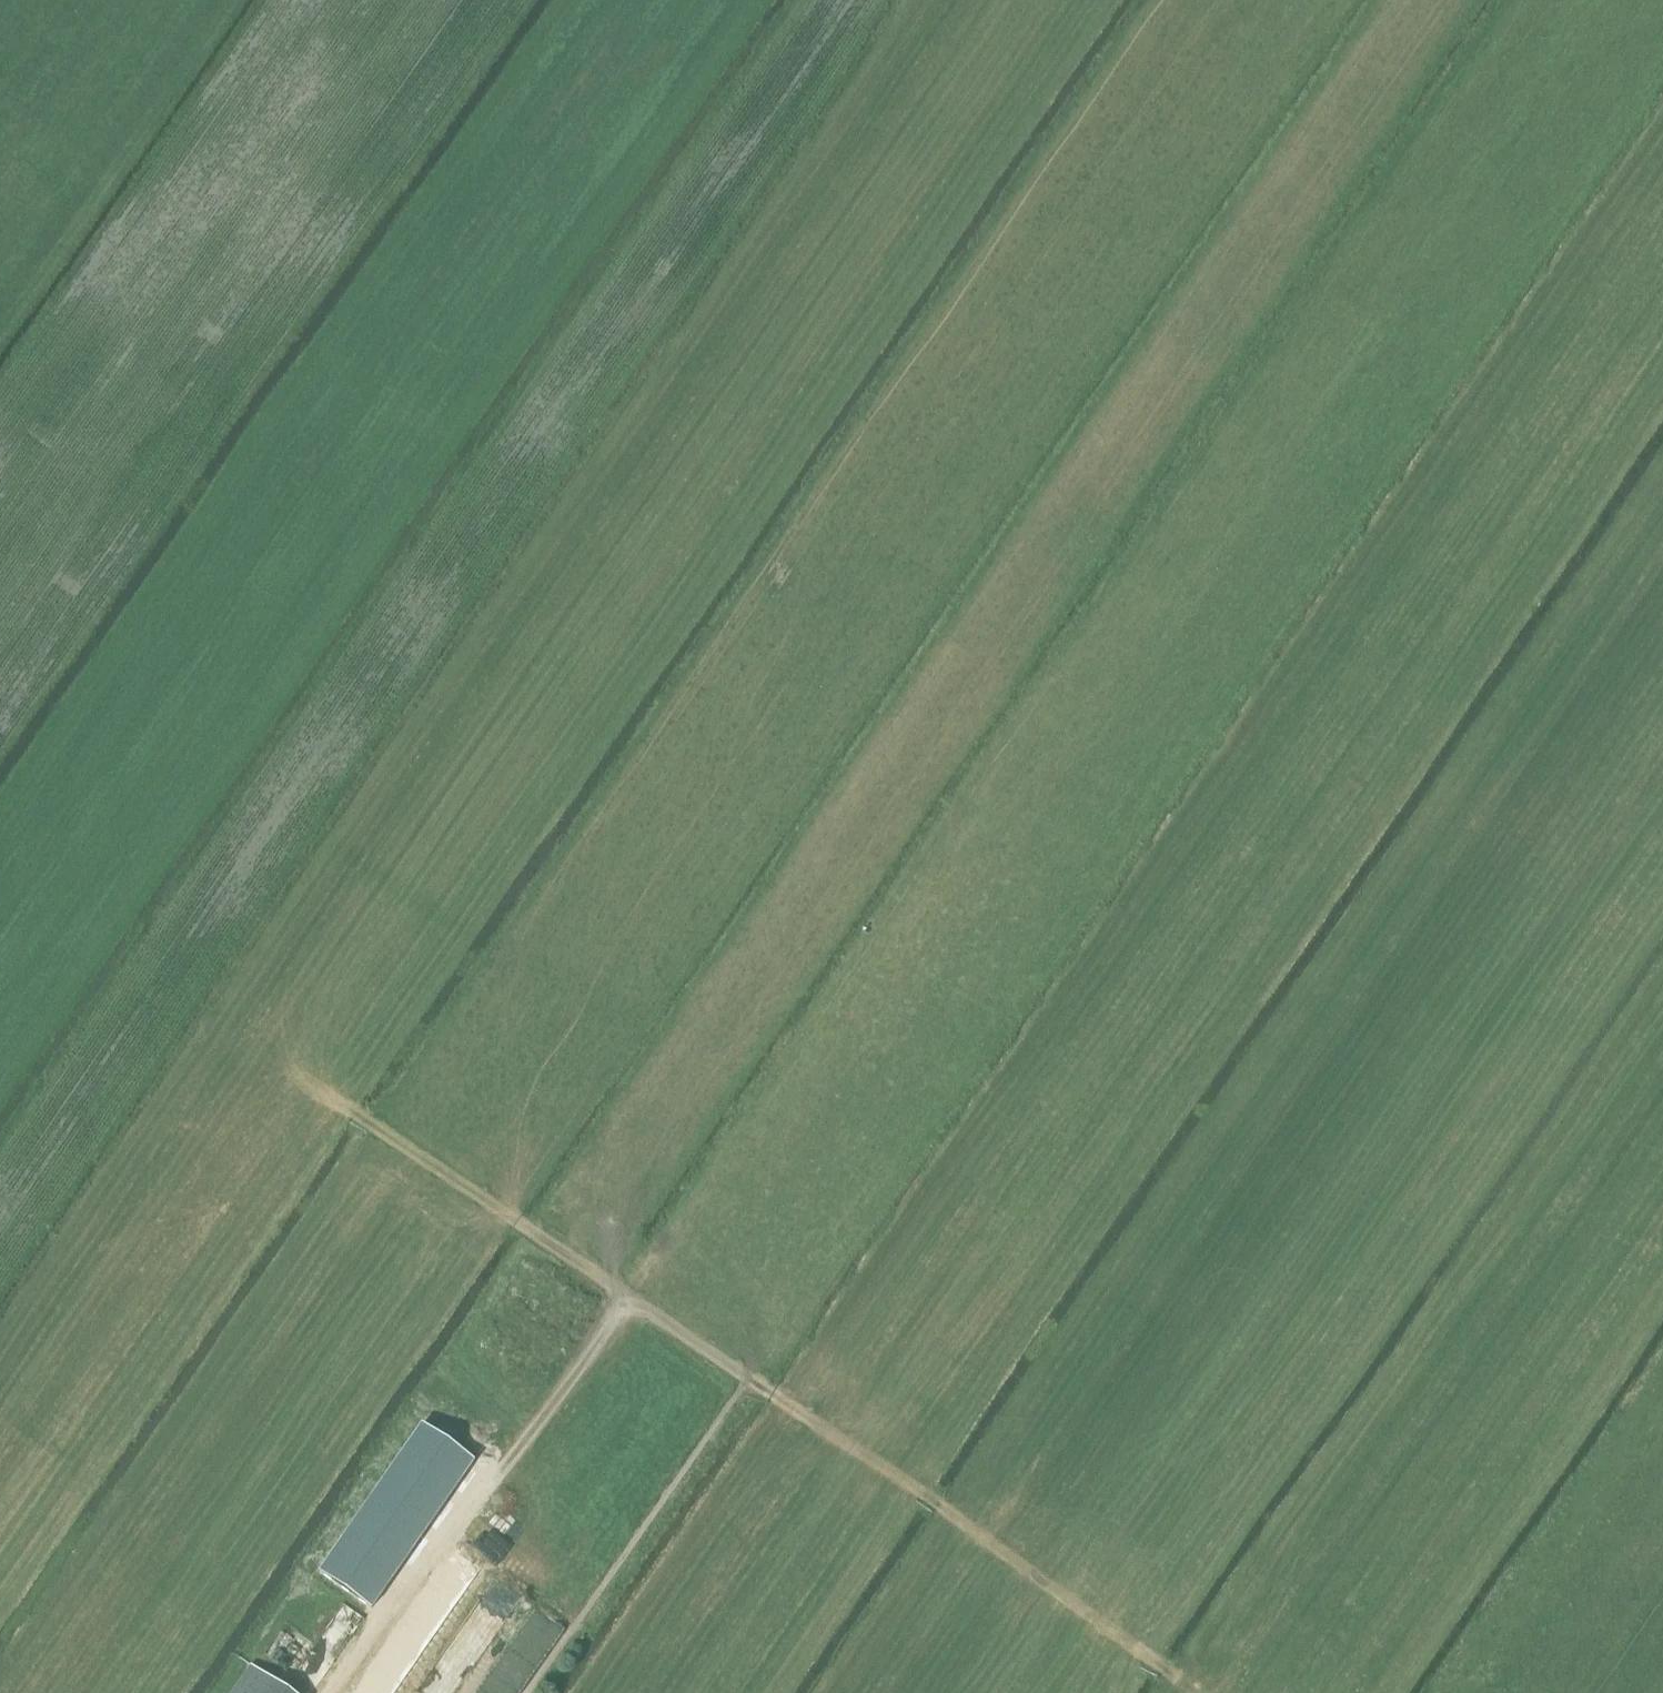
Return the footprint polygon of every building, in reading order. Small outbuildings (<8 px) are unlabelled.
[(374,1496),(320,1573),(371,1609),(473,1463),(421,1427),(374,1496)] [(250,1666),(231,1692),(290,1692),(250,1666)]
